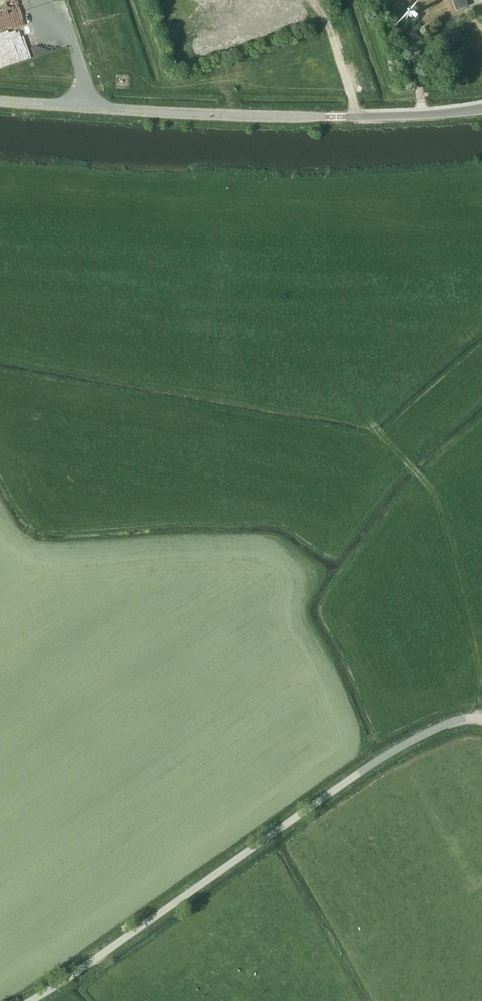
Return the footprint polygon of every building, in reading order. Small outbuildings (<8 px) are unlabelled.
[(466,0),(453,0),(456,10),(468,6),(466,0)]
